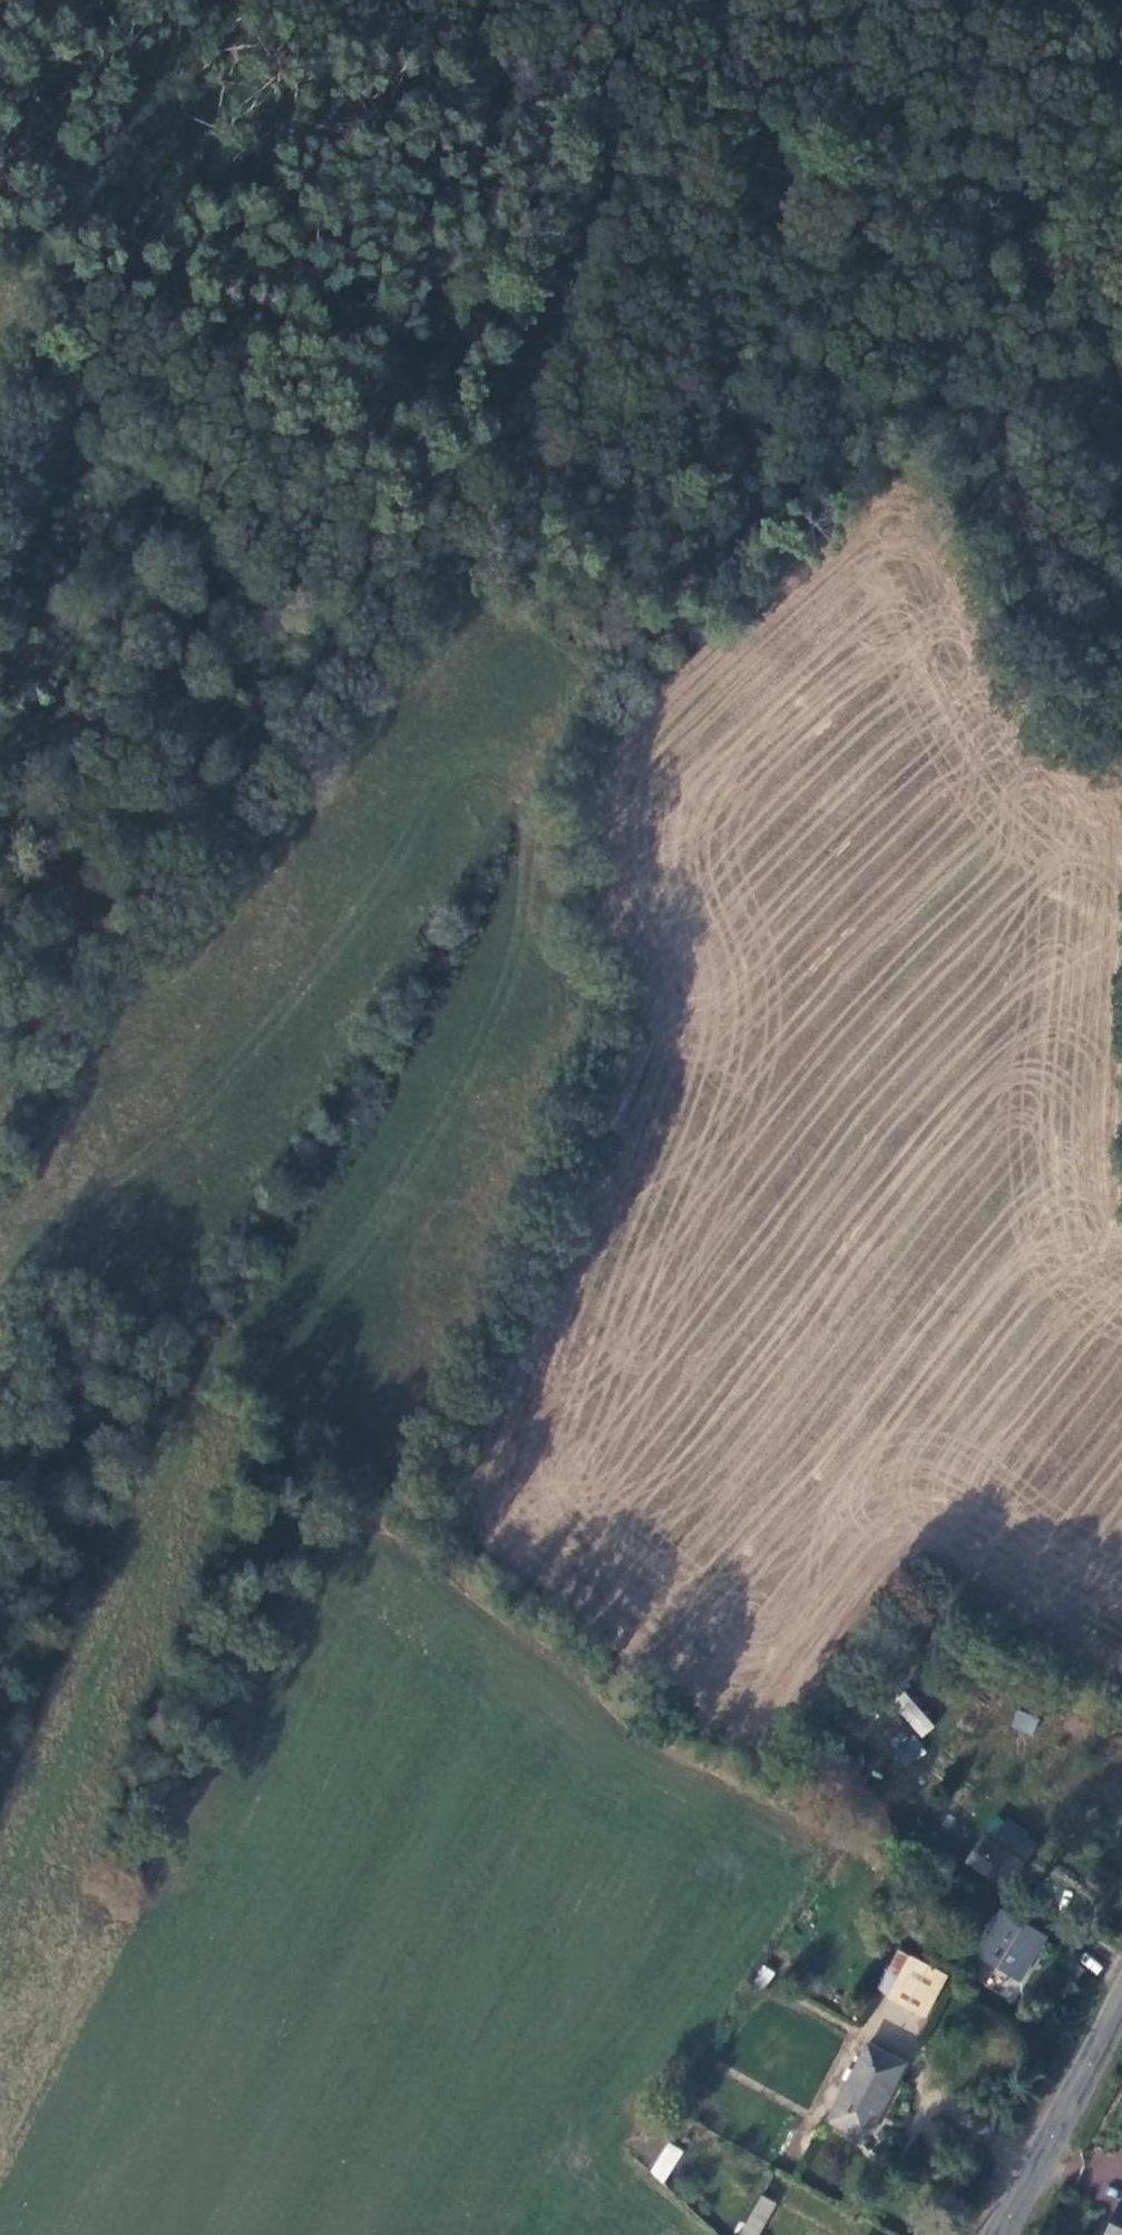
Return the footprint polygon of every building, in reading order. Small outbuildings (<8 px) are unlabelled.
[(904,1690),(890,1702),(920,1738),(934,1727),(904,1690)] [(1033,1734),(1038,1716),(1015,1710),(1010,1727),(1033,1734)] [(1007,1890),(1038,1840),(996,1814),(965,1864),(1007,1890)] [(1035,1945),(1006,1929),(977,1976),(1007,1994),(1035,1945)] [(929,2015),(947,1970),(893,1949),(876,1995),(929,2015)] [(882,2016),(919,2034),(925,2020),(908,2012),(905,2018),(894,2013),(898,2006),(889,2001),(882,2016)] [(863,2143),(899,2068),(864,2051),(828,2124),(863,2143)] [(678,2150),(666,2142),(648,2169),(660,2182),(678,2150)] [(761,2195),(736,2234),(755,2234),(774,2202),(761,2195)] [(1104,2234),(1121,2234),(1121,2198),(1104,2234)]
